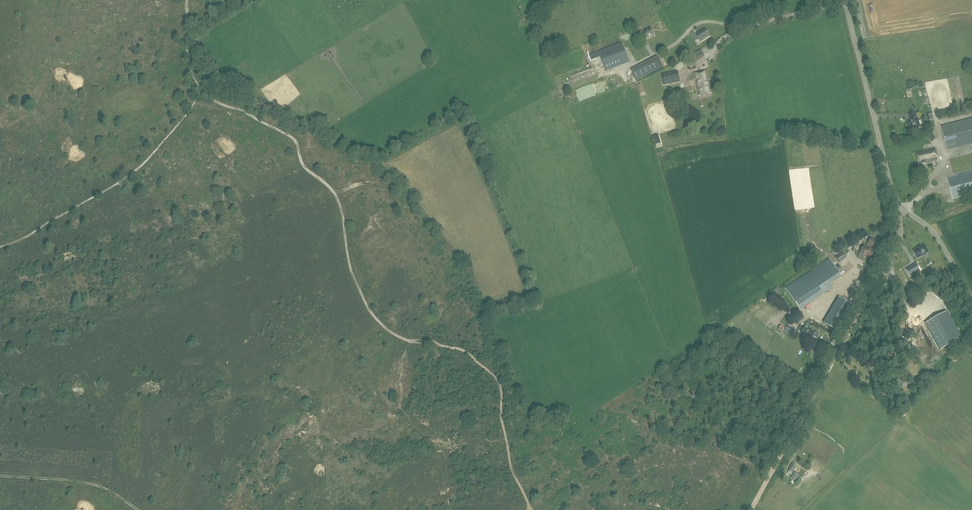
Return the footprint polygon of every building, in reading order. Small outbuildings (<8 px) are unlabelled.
[(646,39),(653,35),(654,36),(655,35),(654,34),(651,28),(643,33),(646,39)] [(709,36),(705,29),(696,34),(694,31),(691,34),(695,41),(698,39),(700,42),(709,36)] [(628,62),(621,42),(589,55),(591,60),(600,57),(606,71),(628,62)] [(636,81),(663,67),(657,56),(631,70),(636,81)] [(711,93),(706,70),(701,71),(702,74),(698,75),(698,72),(693,73),(698,96),(711,93)] [(664,85),(679,81),(677,71),(662,74),(664,85)] [(916,119),(915,113),(909,115),(910,120),(907,121),(909,129),(915,127),(915,128),(918,127),(918,126),(919,126),(917,118),(916,119)] [(971,143),(971,119),(941,127),(947,150),(971,143)] [(919,164),(938,160),(935,147),(916,152),(919,164)] [(953,172),(971,166),(971,159),(966,161),(965,157),(962,158),(950,161),(953,172)] [(955,199),(960,197),(955,185),(950,187),(955,199)] [(889,243),(895,235),(889,232),(884,240),(889,243)] [(870,259),(874,251),(873,251),(872,251),(874,248),(878,241),(871,238),(868,245),(867,246),(864,245),(860,252),(864,255),(863,255),(870,259)] [(914,250),(918,258),(928,252),(924,244),(914,250)] [(838,259),(841,264),(848,260),(845,255),(838,259)] [(829,290),(830,292),(834,289),(830,283),(841,275),(829,258),(814,268),(829,290)] [(921,270),(916,262),(905,269),(910,276),(921,270)] [(800,310),(829,290),(814,268),(785,288),(800,310)] [(813,331),(815,328),(810,325),(809,328),(805,326),(801,333),(810,339),(812,335),(813,336),(815,332),(813,331)] [(792,473),(796,466),(792,463),(788,471),(792,473)] [(795,482),(799,475),(794,472),(790,479),(795,482)]
